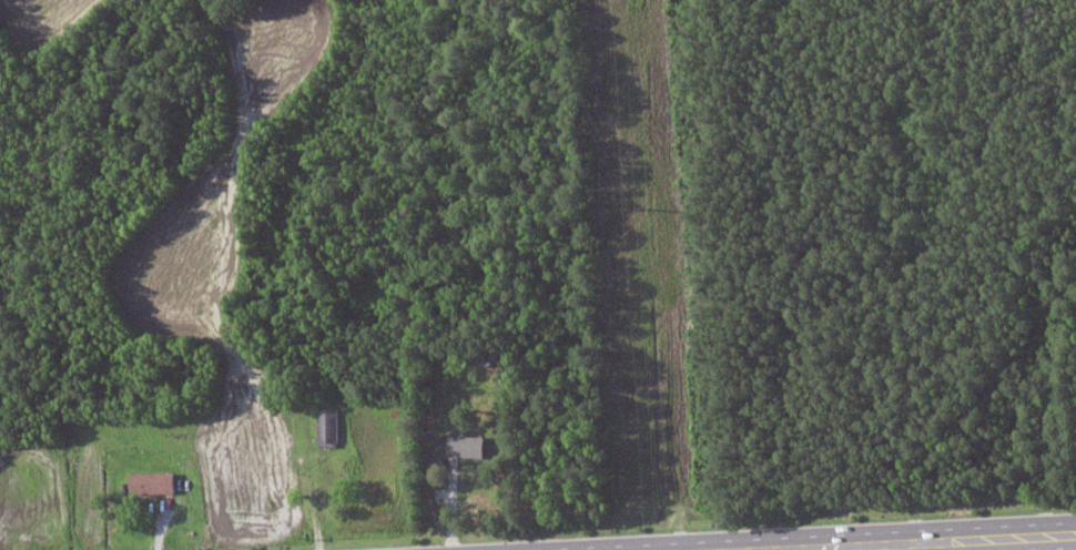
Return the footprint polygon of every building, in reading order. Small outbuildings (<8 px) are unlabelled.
[(341,408),(321,408),(322,445),(342,445),(341,408)] [(488,435),(452,435),(452,456),(488,457),(488,435)] [(135,493),(179,492),(178,471),(134,472),(135,493)]
